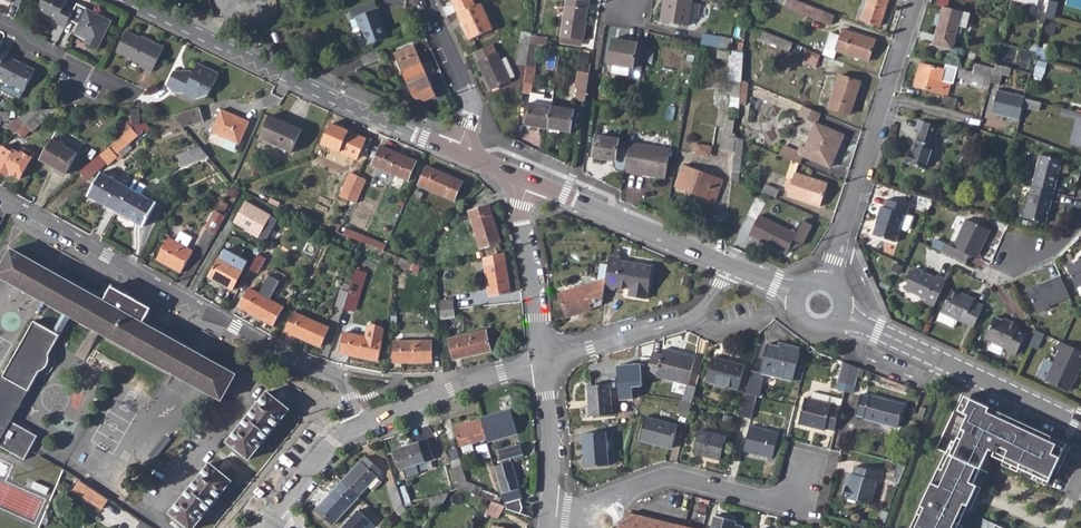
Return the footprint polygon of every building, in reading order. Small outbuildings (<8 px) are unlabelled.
[(65,27),(69,19),(75,7),(66,3),(67,0),(42,0),(38,9),(57,19),(56,23),(65,27)] [(372,8),(369,0),(352,6),(355,15),(359,14),(369,43),(387,36),(376,6),(372,8)] [(459,15),(476,7),(473,0),(452,0),(459,15)] [(567,0),(561,38),(580,41),(583,42),(589,4),(567,0)] [(662,22),(689,26),(693,0),(666,0),(662,22)] [(861,21),(879,27),(888,0),(874,0),(874,1),(871,0),(868,0),(861,21)] [(1057,3),(1048,1),(1044,18),(1052,20),(1057,3)] [(78,24),(86,8),(77,3),(75,7),(69,19),(78,24)] [(834,16),(801,3),(798,13),(830,25),(834,16)] [(476,7),(459,15),(470,40),(492,31),(480,5),(476,7)] [(961,11),(943,6),(933,45),(951,50),(957,27),(961,11)] [(78,24),(74,33),(85,39),(84,42),(98,48),(112,20),(86,8),(78,24)] [(961,11),(957,27),(965,29),(969,13),(961,11)] [(1046,22),(1043,33),(1051,35),(1054,24),(1046,22)] [(126,30),(116,51),(142,65),(142,67),(151,71),(163,46),(154,42),(152,44),(141,38),(126,30)] [(842,30),(835,52),(867,62),(874,40),(842,30)] [(792,43),(761,31),(758,39),(789,51),(792,43)] [(142,36),(141,38),(152,44),(154,42),(142,36)] [(698,37),(696,45),(713,49),(715,40),(698,37)] [(532,38),(530,46),(540,48),(546,49),(548,41),(532,38)] [(580,41),(561,38),(560,45),(579,48),(580,41)] [(613,41),(609,66),(633,70),(641,72),(646,47),(613,41)] [(412,43),(392,51),(406,82),(407,82),(426,74),(412,43)] [(517,67),(527,68),(530,46),(521,45),(517,67)] [(530,46),(527,68),(536,70),(540,48),(530,46)] [(1048,49),(1037,46),(1033,60),(1044,62),(1048,49)] [(376,49),(359,55),(362,63),(379,56),(376,49)] [(743,55),(717,50),(717,57),(728,59),(727,79),(732,80),(741,82),(741,80),(743,55)] [(497,53),(477,63),(489,91),(509,81),(497,53)] [(2,80),(2,82),(11,86),(12,85),(24,90),(34,70),(5,56),(0,66),(0,79),(2,80)] [(190,75),(182,70),(173,71),(166,85),(173,92),(183,92),(195,97),(208,94),(218,73),(197,62),(193,71),(190,75)] [(991,77),(989,83),(997,85),(1000,77),(1007,79),(1010,69),(994,64),(993,69),(991,77)] [(919,65),(913,86),(945,96),(949,84),(940,82),(944,72),(919,65)] [(980,66),(978,74),(991,77),(993,69),(980,66)] [(957,69),(955,77),(988,86),(989,83),(991,77),(978,74),(957,69)] [(435,94),(426,74),(407,82),(412,94),(424,99),(435,94)] [(838,75),(828,107),(850,114),(860,83),(838,75)] [(732,80),(731,92),(740,94),(741,82),(732,80)] [(576,102),(584,104),(587,87),(578,86),(576,102)] [(694,89),(693,99),(714,102),(715,91),(694,89)] [(991,114),(1018,120),(1021,108),(1023,100),(1023,98),(997,92),(991,114)] [(526,127),(547,131),(551,109),(552,102),(544,101),(544,98),(531,96),(526,127)] [(943,98),(941,105),(954,109),(956,102),(943,98)] [(1023,100),(1021,108),(1037,112),(1039,104),(1023,100)] [(199,105),(172,113),(182,125),(203,119),(199,105)] [(137,107),(130,108),(133,125),(134,124),(139,123),(137,107)] [(17,131),(16,132),(21,137),(30,129),(31,131),(56,108),(40,109),(17,131)] [(220,108),(210,131),(238,143),(248,120),(220,108)] [(551,109),(547,131),(569,135),(573,113),(551,109)] [(8,120),(8,117),(14,117),(14,111),(0,112),(0,121),(8,120)] [(269,114),(258,138),(290,152),(300,129),(269,114)] [(722,150),(733,152),(734,137),(735,134),(733,133),(734,121),(727,119),(722,150)] [(908,151),(904,162),(925,169),(933,146),(932,145),(937,126),(918,120),(915,130),(919,131),(915,141),(914,140),(911,151),(908,151)] [(330,123),(321,142),(356,157),(364,138),(330,123)] [(822,125),(812,158),(833,165),(844,132),(822,125)] [(57,126),(52,135),(58,138),(63,129),(57,126)] [(131,127),(99,154),(106,164),(119,153),(118,150),(139,133),(136,130),(134,132),(131,127)] [(733,152),(730,181),(739,184),(742,140),(734,137),(733,152)] [(618,142),(597,138),(593,161),(614,164),(613,170),(615,173),(622,175),(626,153),(616,151),(618,142)] [(49,141),(39,159),(66,174),(77,155),(49,141)] [(712,155),(713,144),(694,143),(694,153),(712,155)] [(199,145),(177,154),(181,165),(206,154),(199,145)] [(380,145),(371,164),(407,179),(415,161),(380,145)] [(628,145),(622,175),(640,178),(641,175),(653,178),(653,180),(662,182),(668,153),(628,145)] [(0,147),(0,171),(3,173),(4,170),(20,178),(29,162),(33,154),(22,148),(18,156),(5,149),(5,148),(1,146),(0,147)] [(783,146),(778,155),(799,164),(803,155),(783,146)] [(1038,157),(1031,188),(1053,193),(1061,162),(1038,157)] [(425,165),(417,184),(451,199),(460,180),(425,165)] [(682,166),(675,186),(714,201),(722,182),(682,166)] [(350,171),(342,187),(351,191),(357,175),(350,171)] [(87,195),(116,211),(128,188),(99,172),(87,195)] [(788,181),(785,191),(788,192),(787,197),(819,207),(827,185),(794,174),(792,182),(788,181)] [(357,175),(351,191),(358,194),(365,178),(357,175)] [(133,179),(128,188),(142,196),(147,187),(133,179)] [(766,185),(763,192),(763,193),(775,198),(779,190),(766,185)] [(351,191),(342,187),(339,195),(355,202),(358,194),(351,191)] [(128,188),(116,211),(142,225),(154,202),(142,196),(128,188)] [(1031,188),(1030,188),(1022,219),(1045,225),(1053,193),(1031,188)] [(221,198),(214,210),(220,213),(227,201),(221,198)] [(876,226),(873,235),(895,243),(904,215),(907,216),(910,206),(888,199),(885,208),(881,206),(877,220),(879,220),(878,225),(876,226)] [(247,230),(265,240),(277,218),(245,200),(233,221),(248,229),(247,230)] [(487,205),(467,211),(478,248),(498,242),(487,205)] [(220,213),(214,210),(214,209),(204,227),(214,232),(223,215),(220,213)] [(759,216),(749,236),(785,254),(787,254),(793,240),(802,245),(811,226),(803,222),(796,235),(759,216)] [(945,245),(941,254),(965,265),(968,257),(971,258),(978,255),(989,231),(965,220),(952,248),(945,245)] [(345,225),(342,233),(359,240),(362,234),(363,232),(345,225)] [(173,241),(185,247),(190,237),(179,231),(173,241)] [(385,244),(362,234),(359,240),(382,249),(385,244)] [(167,237),(156,258),(180,271),(191,250),(185,247),(173,241),(167,237)] [(265,242),(258,255),(265,259),(272,246),(265,242)] [(64,313),(71,317),(90,327),(172,373),(213,396),(222,401),(235,378),(236,375),(221,367),(144,324),(152,309),(112,287),(104,302),(98,298),(50,271),(12,249),(0,270),(0,277),(64,313)] [(223,249),(208,276),(230,289),(246,261),(223,249)] [(482,257),(483,266),(488,295),(509,292),(502,252),(482,257)] [(257,254),(249,269),(257,274),(265,259),(258,255),(257,254)] [(394,254),(394,264),(405,269),(409,261),(394,254)] [(605,269),(602,291),(612,292),(612,289),(621,291),(622,288),(627,289),(627,292),(626,299),(644,301),(649,268),(617,263),(617,260),(606,259),(605,269)] [(1066,267),(1076,288),(1077,288),(1080,294),(1080,259),(1066,267)] [(65,260),(62,265),(103,288),(98,298),(104,302),(112,287),(65,260)] [(593,298),(601,299),(602,291),(605,269),(596,268),(593,298)] [(924,304),(933,308),(945,282),(937,278),(936,280),(914,270),(904,290),(925,300),(924,304)] [(1069,297),(1060,278),(1038,287),(1037,287),(1027,291),(1038,313),(1049,309),(1049,307),(1060,302),(1060,300),(1069,297)] [(249,288),(239,306),(272,325),(282,307),(249,288)] [(582,288),(558,296),(566,319),(591,311),(582,288)] [(335,304),(343,307),(348,291),(340,289),(335,304)] [(348,291),(343,307),(350,309),(355,293),(348,291)] [(941,313),(973,328),(983,307),(973,302),(973,301),(965,297),(964,298),(951,292),(941,313)] [(451,300),(434,301),(435,309),(452,308),(451,300)] [(452,308),(435,309),(436,317),(452,316),(452,308)] [(293,312),(284,331),(319,347),(328,328),(293,312)] [(64,313),(53,332),(60,336),(71,317),(64,313)] [(1008,325),(1002,322),(995,319),(984,340),(1006,350),(1006,352),(1015,356),(1026,333),(1017,329),(1018,327),(1009,323),(1008,325)] [(53,332),(34,322),(3,378),(4,378),(2,381),(0,380),(0,447),(16,456),(15,458),(21,459),(25,461),(32,448),(38,443),(35,442),(38,437),(12,423),(29,392),(41,372),(44,370),(47,368),(49,363),(51,358),(51,353),(60,336),(53,332)] [(484,330),(446,338),(452,359),(489,350),(484,330)] [(343,332),(339,353),(376,359),(380,338),(343,332)] [(1029,347),(1036,350),(1044,335),(1036,332),(1029,347)] [(431,340),(393,341),(393,361),(431,361),(431,340)] [(1060,343),(1056,352),(1059,353),(1046,382),(1068,393),(1075,379),(1076,379),(1080,368),(1080,352),(1060,343)] [(780,344),(779,349),(801,354),(802,350),(780,344)] [(768,346),(761,374),(766,375),(793,383),(801,354),(779,349),(768,346)] [(684,400),(683,405),(692,408),(693,403),(698,386),(691,384),(697,358),(665,349),(664,354),(654,352),(651,365),(654,366),(652,374),(689,384),(685,400),(684,400)] [(713,360),(707,382),(740,392),(745,369),(713,360)] [(845,362),(840,382),(847,384),(853,365),(845,362)] [(853,365),(847,384),(856,387),(861,368),(853,365)] [(753,372),(747,395),(757,398),(760,399),(766,375),(761,374),(753,372)] [(612,383),(589,386),(591,416),(614,414),(612,383)] [(268,393),(228,443),(235,448),(232,451),(236,454),(239,451),(250,460),(290,411),(280,403),(282,400),(277,396),(275,399),(268,393)] [(747,395),(741,417),(751,419),(757,398),(747,395)] [(861,395),(856,415),(865,417),(864,419),(899,429),(906,406),(871,396),(870,398),(861,395)] [(960,524),(955,522),(962,507),(967,509),(977,486),(973,484),(988,451),(994,453),(993,456),(1049,482),(1067,444),(1036,430),(1034,434),(1019,427),(1021,423),(989,408),(987,412),(973,405),(975,401),(965,396),(957,415),(962,417),(946,453),(949,455),(928,500),(925,498),(917,514),(921,515),(915,527),(958,527),(960,524)] [(825,430),(834,432),(841,409),(806,400),(800,425),(824,432),(825,430)] [(683,405),(679,419),(688,421),(692,408),(683,405)] [(921,408),(918,415),(924,417),(927,410),(921,408)] [(510,410),(481,418),(487,439),(487,442),(516,433),(510,410)] [(647,417),(641,440),(673,449),(680,426),(647,417)] [(460,447),(462,447),(472,444),(487,439),(481,418),(454,427),(460,447)] [(1036,430),(1021,423),(1019,427),(1034,434),(1036,430)] [(750,427),(744,452),(773,460),(779,434),(750,427)] [(608,431),(585,433),(587,467),(611,465),(608,431)] [(701,431),(695,453),(721,460),(727,438),(701,431)] [(427,441),(394,451),(400,471),(433,460),(427,441)] [(472,444),(462,447),(464,453),(474,450),(472,444)] [(499,450),(502,464),(513,461),(512,458),(523,455),(520,444),(499,450)] [(946,453),(925,498),(928,500),(949,455),(946,453)] [(361,462),(342,482),(359,497),(369,487),(374,491),(381,483),(376,477),(381,471),(368,458),(363,463),(361,462)] [(451,461),(452,463),(458,490),(477,497),(480,489),(466,485),(459,459),(451,461)] [(502,464),(495,466),(506,504),(524,499),(521,489),(520,490),(515,472),(516,472),(513,461),(502,464)] [(170,514),(173,517),(177,519),(174,523),(178,526),(181,523),(183,525),(187,527),(194,527),(232,482),(221,473),(223,470),(219,467),(217,470),(210,465),(171,512),(170,514)] [(848,488),(845,499),(872,506),(881,473),(858,468),(856,475),(854,475),(851,489),(848,488)] [(81,479),(74,489),(103,508),(110,498),(81,479)] [(359,497),(342,482),(340,483),(317,508),(334,524),(359,497)] [(395,485),(387,487),(395,510),(401,504),(395,485)] [(448,492),(426,498),(428,507),(442,503),(448,492)] [(502,505),(491,502),(486,512),(499,516),(502,505)] [(139,518),(124,509),(120,516),(134,526),(139,518)] [(367,527),(379,527),(384,520),(376,514),(367,527)] [(618,527),(687,527),(629,514),(618,527)] [(910,527),(915,527),(921,515),(917,514),(910,527)] [(714,527),(740,527),(737,527),(737,523),(717,518),(714,527)]
